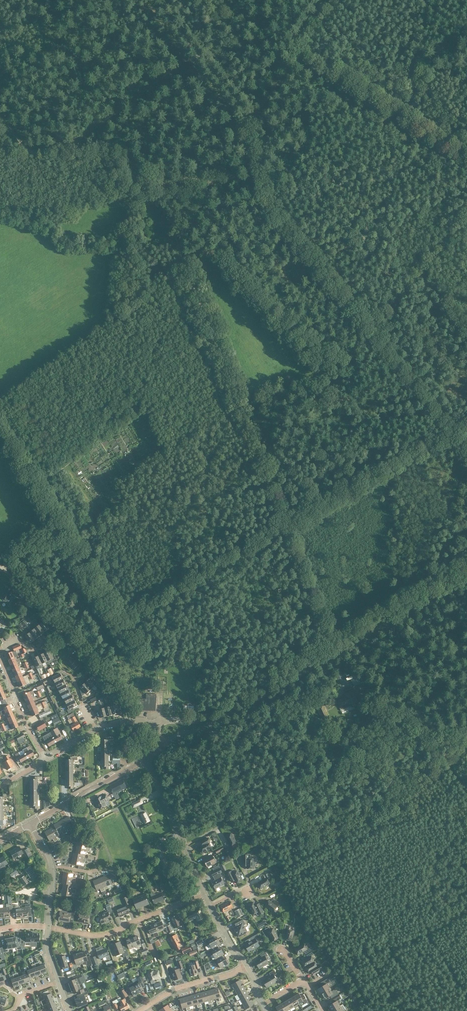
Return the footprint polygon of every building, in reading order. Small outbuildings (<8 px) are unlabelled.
[(12,595),(14,591),(7,588),(5,592),(4,591),(3,594),(4,594),(2,598),(4,599),(3,600),(7,602),(8,601),(9,601),(10,601),(13,603),(12,604),(17,608),(22,603),(17,598),(17,599),(14,595),(14,596),(12,595)] [(30,614),(30,613),(33,608),(24,604),(21,609),(25,611),(30,614)] [(40,621),(38,623),(45,632),(50,628),(44,621),(42,624),(40,621)] [(38,626),(35,629),(41,636),(45,632),(38,623),(36,624),(38,626)] [(35,629),(30,633),(36,640),(41,636),(35,629)] [(28,630),(26,631),(28,634),(26,636),(31,643),(36,640),(30,633),(28,630)] [(47,651),(44,652),(48,662),(49,664),(54,661),(55,663),(58,661),(54,654),(52,655),(50,651),(47,652),(47,651)] [(41,654),(42,655),(39,656),(43,664),(48,662),(44,652),(41,654)] [(43,664),(39,656),(33,659),(38,669),(40,668),(40,669),(44,667),(43,664)] [(17,659),(16,657),(9,660),(11,666),(17,663),(16,660),(17,659)] [(74,669),(79,665),(73,658),(68,663),(74,669)] [(22,670),(21,668),(14,671),(16,676),(22,674),(20,671),(22,670)] [(53,678),(55,681),(52,682),(53,684),(64,679),(61,674),(53,678)] [(90,679),(96,686),(101,682),(95,675),(90,679)] [(27,681),(26,679),(18,682),(21,687),(27,685),(25,681),(27,681)] [(66,685),(64,679),(53,684),(54,686),(57,685),(58,689),(66,685)] [(96,686),(90,679),(86,683),(92,690),(96,686)] [(38,690),(44,688),(42,682),(36,685),(38,690)] [(92,690),(86,683),(81,687),(87,694),(92,690)] [(58,689),(61,694),(70,689),(69,687),(68,687),(66,685),(58,689)] [(70,689),(61,694),(63,699),(64,699),(72,695),(71,693),(72,693),(70,689)] [(33,691),(30,692),(24,695),(26,700),(32,698),(34,697),(33,695),(34,695),(33,691)] [(357,703),(356,702),(357,702),(353,691),(345,694),(346,697),(339,701),(341,706),(349,703),(350,705),(351,704),(351,705),(352,706),(353,707),(354,707),(356,706),(356,705),(357,704),(357,703)] [(139,698),(138,710),(138,711),(156,711),(157,699),(157,694),(146,694),(146,699),(139,698)] [(72,695),(64,699),(67,704),(75,700),(72,695)] [(78,706),(75,700),(67,704),(69,709),(67,710),(69,713),(74,710),(73,708),(78,706)] [(0,715),(4,714),(5,713),(11,711),(9,705),(8,706),(6,702),(1,705),(4,710),(0,712),(0,715)] [(115,705),(111,706),(113,715),(116,714),(117,716),(120,715),(118,709),(121,708),(119,702),(116,703),(115,703),(115,704),(115,705)] [(102,709),(100,709),(102,718),(108,717),(105,708),(105,705),(102,706),(102,709)] [(322,719),(329,716),(325,706),(318,710),(322,719)] [(38,708),(31,711),(33,716),(39,714),(37,711),(39,710),(38,708)] [(41,718),(52,713),(50,709),(39,715),(41,718)] [(5,713),(4,714),(5,716),(6,715),(7,719),(13,716),(11,711),(5,713)] [(16,721),(13,716),(7,719),(8,721),(6,722),(7,725),(10,724),(16,721)] [(68,720),(71,726),(74,731),(81,727),(78,722),(75,717),(68,720)] [(10,724),(7,725),(10,730),(18,727),(16,721),(10,724)] [(44,721),(36,725),(40,731),(47,727),(44,721)] [(56,743),(63,739),(60,734),(61,734),(58,728),(50,733),(53,738),(56,743)] [(50,733),(43,737),(46,742),(47,742),(49,746),(56,743),(53,738),(50,733)] [(108,737),(104,737),(104,740),(102,740),(102,746),(109,746),(108,742),(110,742),(110,740),(113,740),(113,737),(108,737)] [(34,755),(31,750),(32,750),(30,746),(22,750),(24,754),(27,759),(34,755)] [(27,759),(24,754),(20,756),(18,753),(15,755),(17,758),(18,758),(20,763),(27,759)] [(9,759),(7,756),(4,757),(6,761),(3,763),(7,770),(13,767),(11,764),(12,763),(9,759)] [(73,757),(68,757),(68,760),(66,760),(66,766),(73,766),(73,763),(75,763),(74,760),(78,760),(78,757),(73,757)] [(109,761),(102,761),(102,767),(104,767),(104,769),(109,769),(109,767),(110,766),(110,764),(109,764),(109,761)] [(31,779),(31,785),(38,785),(38,782),(39,782),(39,780),(42,780),(42,777),(38,777),(33,777),(33,779),(31,779)] [(123,779),(110,786),(114,794),(127,788),(123,779)] [(102,797),(102,796),(99,798),(98,796),(96,797),(97,799),(95,800),(99,809),(106,805),(105,802),(109,800),(106,795),(102,797)] [(141,799),(132,803),(134,808),(143,804),(141,799)] [(141,815),(132,819),(136,828),(142,825),(139,818),(142,817),(145,823),(150,821),(145,812),(141,815)] [(69,817),(64,819),(69,828),(70,831),(71,831),(72,833),(73,833),(70,827),(74,825),(76,823),(74,818),(71,820),(69,817)] [(64,819),(59,822),(65,834),(67,833),(65,830),(69,828),(64,819)] [(59,822),(54,825),(55,827),(59,833),(62,832),(64,835),(65,834),(59,822)] [(55,827),(50,830),(56,841),(58,840),(56,837),(60,835),(59,833),(55,827)] [(140,833),(138,829),(136,830),(140,839),(144,836),(142,832),(140,833)] [(56,841),(50,830),(45,832),(50,841),(53,839),(55,842),(56,841)] [(225,843),(228,849),(231,847),(231,846),(237,843),(232,834),(226,837),(228,842),(225,843)] [(200,842),(202,845),(200,847),(203,853),(212,848),(209,843),(211,842),(208,838),(200,842)] [(167,841),(161,844),(165,852),(171,849),(167,841)] [(77,848),(90,850),(90,848),(87,848),(87,844),(78,842),(77,848)] [(13,859),(23,853),(19,846),(9,852),(13,859)] [(31,857),(26,849),(23,851),(27,859),(31,857)] [(76,853),(74,853),(73,859),(86,861),(86,859),(83,859),(83,855),(76,853)] [(170,860),(167,861),(166,858),(160,861),(164,869),(170,866),(168,863),(171,861),(173,866),(178,863),(173,853),(168,856),(170,860)] [(216,863),(212,855),(203,860),(208,867),(216,863)] [(243,855),(243,864),(243,867),(247,867),(247,869),(254,869),(254,859),(251,859),(251,855),(243,855)] [(72,864),(79,866),(78,869),(84,870),(85,868),(81,867),(82,862),(85,863),(86,861),(73,859),(72,864)] [(11,877),(18,872),(14,867),(8,872),(11,877)] [(220,868),(211,873),(213,877),(220,873),(222,872),(220,868)] [(238,871),(234,873),(233,870),(227,873),(231,882),(235,881),(236,884),(243,880),(238,871)] [(83,882),(84,880),(73,878),(73,874),(64,872),(63,878),(80,881),(83,882)] [(114,872),(109,875),(115,890),(117,889),(114,883),(118,881),(114,872)] [(213,877),(215,880),(212,882),(215,889),(224,884),(221,878),(222,877),(220,873),(213,877)] [(260,877),(262,880),(258,883),(261,889),(270,884),(267,878),(268,877),(266,874),(260,877)] [(109,875),(104,877),(107,886),(111,884),(113,890),(115,890),(109,875)] [(20,879),(24,885),(29,882),(25,876),(20,879)] [(107,886),(104,877),(98,879),(103,891),(105,890),(104,887),(107,886)] [(103,891),(98,879),(93,881),(97,890),(100,889),(103,895),(105,894),(103,891)] [(71,885),(64,884),(63,890),(80,893),(80,891),(73,889),(73,886),(71,885)] [(161,893),(156,895),(155,892),(150,894),(154,904),(164,900),(161,893)] [(133,907),(136,905),(137,909),(149,904),(145,895),(130,901),(133,907)] [(279,907),(281,904),(276,900),(275,902),(273,901),(272,901),(271,902),(269,900),(265,906),(274,912),(278,906),(279,907)] [(224,912),(233,907),(230,901),(221,906),(224,912)] [(259,904),(256,905),(254,902),(248,906),(253,915),(256,913),(258,916),(264,913),(259,904)] [(12,909),(12,905),(12,903),(6,904),(6,908),(3,908),(4,918),(10,918),(9,910),(12,909)] [(21,908),(22,919),(29,918),(28,916),(32,916),(30,903),(25,904),(25,908),(21,908)] [(22,919),(21,908),(18,908),(18,905),(12,905),(12,909),(13,911),(16,911),(16,919),(22,919)] [(72,906),(71,914),(61,912),(59,920),(70,922),(71,916),(75,916),(76,909),(75,907),(72,906)] [(98,922),(101,921),(102,924),(111,920),(109,914),(113,913),(110,906),(107,907),(108,912),(99,916),(99,917),(96,918),(98,922)] [(124,916),(124,915),(129,913),(126,906),(117,910),(120,917),(120,916),(121,918),(124,916)] [(90,915),(80,913),(78,922),(89,923),(90,917),(93,918),(95,910),(91,910),(90,915)] [(194,914),(187,917),(190,922),(194,920),(194,919),(196,918),(197,921),(203,919),(200,911),(194,914)] [(182,922),(182,921),(182,919),(181,918),(180,919),(178,915),(171,918),(173,922),(172,923),(170,924),(172,931),(179,928),(180,927),(179,926),(182,925),(181,922),(182,922)] [(235,924),(236,927),(234,928),(238,937),(241,935),(243,936),(244,935),(244,934),(247,932),(243,925),(246,924),(243,919),(235,924)] [(162,922),(151,926),(152,930),(149,931),(151,934),(157,932),(157,931),(164,928),(162,922)] [(290,926),(286,925),(284,932),(287,933),(285,939),(292,941),(293,938),(294,937),(294,936),(294,935),(293,935),(294,931),(289,930),(290,926)] [(271,931),(269,927),(262,931),(266,937),(270,935),(273,941),(279,938),(274,929),(271,931)] [(38,933),(34,933),(34,932),(30,933),(30,934),(25,934),(26,942),(31,942),(31,946),(36,946),(36,942),(38,942),(38,938),(40,938),(39,934),(38,935),(38,933)] [(258,943),(259,940),(257,937),(259,936),(257,934),(251,937),(253,940),(245,944),(248,949),(247,950),(249,952),(257,947),(259,946),(258,943)] [(181,949),(179,945),(181,944),(176,935),(170,938),(177,951),(181,949)] [(10,937),(12,949),(16,948),(16,950),(22,949),(21,943),(18,944),(16,937),(15,938),(15,936),(10,937)] [(137,948),(142,946),(138,936),(126,940),(130,949),(136,947),(137,948)] [(217,937),(216,938),(214,938),(213,936),(205,940),(208,945),(210,944),(212,948),(216,946),(221,944),(217,937)] [(12,949),(10,937),(5,938),(5,939),(4,940),(5,946),(2,947),(3,952),(8,952),(8,950),(12,949)] [(123,949),(121,942),(112,946),(116,955),(122,953),(124,957),(129,955),(126,948),(123,949)] [(307,945),(305,947),(304,944),(295,949),(298,955),(304,951),(306,954),(314,949),(312,947),(309,949),(307,945)] [(212,948),(208,950),(205,952),(206,954),(209,952),(211,956),(213,955),(216,959),(221,956),(224,954),(220,947),(218,949),(216,946),(212,948)] [(111,959),(107,948),(104,949),(103,947),(101,948),(101,947),(96,948),(97,950),(97,952),(100,959),(106,957),(107,960),(111,959)] [(79,953),(83,963),(86,962),(87,965),(89,964),(89,965),(92,964),(90,956),(87,957),(85,951),(79,953)] [(265,957),(268,956),(266,952),(261,955),(262,958),(256,961),(259,966),(258,966),(259,969),(269,963),(265,957)] [(305,967),(314,962),(311,956),(314,954),(312,952),(306,955),(308,958),(302,961),(305,967)] [(83,963),(79,953),(74,955),(75,961),(72,962),(74,969),(78,968),(77,965),(83,963)] [(68,968),(68,966),(65,956),(60,957),(63,969),(68,968)] [(216,959),(213,960),(216,965),(219,964),(220,966),(219,967),(221,968),(223,969),(223,967),(229,964),(225,957),(223,958),(221,956),(216,959)] [(196,965),(188,967),(191,976),(198,974),(197,969),(200,968),(198,961),(195,962),(196,965)] [(39,962),(37,963),(41,975),(47,972),(44,965),(40,966),(39,962)] [(305,967),(309,973),(315,969),(317,973),(323,970),(321,966),(320,967),(319,966),(318,965),(317,966),(314,962),(305,967)] [(36,968),(32,969),(35,977),(41,975),(37,963),(35,964),(36,968)] [(25,967),(26,970),(29,979),(30,979),(30,978),(35,977),(32,969),(29,970),(28,966),(25,967)] [(73,973),(67,975),(68,978),(76,975),(75,972),(73,967),(71,967),(73,973)] [(175,980),(182,978),(179,969),(172,972),(175,980)] [(25,975),(22,976),(25,983),(31,981),(30,978),(30,979),(29,979),(26,970),(24,971),(25,975)] [(278,981),(274,976),(277,974),(274,970),(269,973),(271,976),(263,980),(266,985),(265,985),(267,988),(278,981)] [(160,978),(158,971),(154,973),(154,971),(148,973),(150,981),(151,981),(152,984),(155,983),(154,980),(160,978)] [(17,973),(15,974),(19,985),(25,983),(22,976),(19,977),(17,973)] [(13,987),(19,985),(15,974),(13,975),(14,979),(11,980),(13,987)] [(68,982),(71,988),(82,983),(85,982),(83,977),(82,977),(81,974),(78,975),(73,977),(74,980),(68,982)] [(133,983),(139,994),(144,991),(143,989),(145,987),(142,977),(140,977),(137,978),(138,981),(134,983),(133,983)] [(321,994),(330,989),(327,984),(330,982),(328,978),(322,982),(324,985),(318,989),(321,994)] [(235,989),(243,985),(240,980),(232,984),(235,989)] [(82,983),(71,988),(73,993),(77,992),(78,995),(88,991),(87,988),(84,989),(82,983)] [(128,986),(129,987),(126,988),(129,994),(132,992),(134,996),(139,994),(133,983),(129,986),(128,986)] [(243,985),(235,989),(238,994),(246,990),(243,985)] [(213,990),(215,999),(219,998),(220,1001),(222,1001),(221,998),(218,988),(213,990)] [(330,989),(321,994),(325,999),(330,996),(332,998),(339,994),(336,989),(332,991),(330,989)] [(215,999),(213,990),(207,991),(211,1004),(213,1004),(212,1000),(215,999)] [(249,995),(246,990),(238,994),(240,999),(249,995)] [(42,1003),(53,999),(51,993),(49,994),(48,991),(40,994),(41,997),(43,996),(45,1000),(41,1001),(42,1003)] [(211,1004),(207,991),(202,993),(204,1002),(208,1001),(209,1005),(211,1004)] [(87,992),(77,996),(78,999),(75,1000),(78,1007),(88,1004),(87,1003),(90,1002),(87,995),(88,995),(87,992)] [(204,1002),(202,993),(196,995),(200,1007),(202,1007),(201,1003),(204,1002)] [(299,1004),(301,1007),(308,1002),(303,994),(301,996),(299,993),(294,996),(299,1004)] [(196,995),(191,996),(193,1005),(197,1004),(198,1008),(200,1007),(196,995)] [(251,1000),(249,995),(240,999),(243,1004),(251,1000)] [(193,1005),(191,996),(185,998),(189,1010),(191,1010),(190,1007),(193,1005)] [(299,1004),(294,996),(290,999),(294,1007),(299,1004)] [(340,1006),(339,1003),(340,1002),(339,1000),(341,998),(340,996),(333,1000),(334,1003),(329,1006),(332,1010),(340,1006)] [(189,1010),(185,998),(180,999),(182,1009),(186,1008),(187,1010),(189,1010)] [(46,1004),(48,1007),(55,1005),(53,999),(42,1003),(43,1006),(46,1004)] [(129,1008),(130,1008),(125,999),(119,1002),(120,1002),(117,1003),(113,1005),(116,1010),(119,1008),(119,1007),(120,1007),(122,1010),(123,1010),(129,1008)] [(290,999),(285,1002),(290,1010),(294,1007),(290,999)] [(251,1000),(243,1004),(246,1010),(254,1005),(251,1000)] [(285,1002),(280,1005),(284,1010),(287,1010),(290,1010),(285,1002)]
